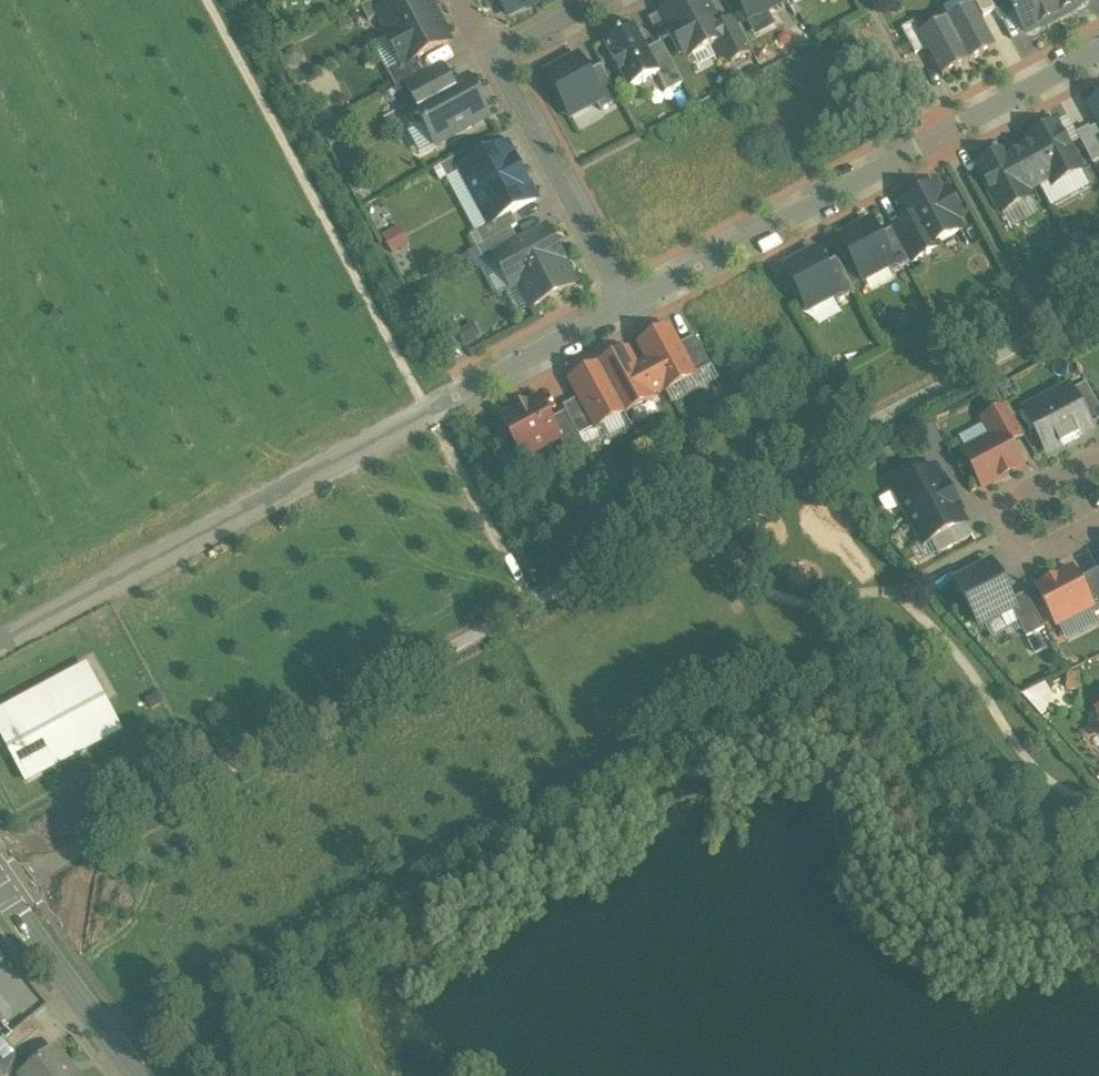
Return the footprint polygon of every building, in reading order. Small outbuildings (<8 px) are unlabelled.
[(361,8),(369,22),(381,16),(381,14),(397,5),(395,0),(377,0),(361,8)] [(439,18),(434,9),(432,10),(426,0),(406,0),(397,5),(381,14),(381,16),(392,35),(388,38),(392,44),(439,18)] [(508,16),(526,7),(527,9),(541,1),(540,0),(500,0),(508,16)] [(709,49),(721,43),(725,40),(719,28),(705,0),(688,0),(685,1),(709,49)] [(742,11),(745,11),(749,19),(757,14),(763,16),(791,0),(736,0),(742,11)] [(995,11),(990,0),(975,0),(984,17),(995,11)] [(995,11),(1001,21),(1016,13),(1009,0),(990,0),(995,11)] [(1016,13),(1026,33),(1041,25),(1041,23),(1046,20),(1048,24),(1058,18),(1048,0),(1009,0),(1016,13)] [(1058,18),(1068,13),(1066,9),(1072,7),(1074,7),(1087,0),(1048,0),(1058,18)] [(709,49),(685,1),(664,12),(674,34),(687,59),(709,49)] [(972,6),(946,20),(969,63),(995,49),(972,6)] [(664,12),(649,20),(661,41),(674,34),(664,12)] [(439,18),(392,44),(402,63),(403,65),(407,63),(408,65),(418,60),(449,42),(439,24),(441,23),(439,18)] [(752,53),(734,20),(719,28),(725,40),(721,43),(732,63),(752,53)] [(946,20),(919,34),(927,48),(943,77),(969,63),(946,20)] [(915,54),(927,48),(919,34),(913,22),(901,29),(915,54)] [(635,28),(621,35),(621,34),(618,36),(618,37),(605,44),(630,91),(644,83),(644,84),(647,83),(647,82),(659,75),(660,74),(648,51),(635,28)] [(662,44),(648,51),(660,74),(659,75),(661,79),(676,71),(662,44)] [(578,58),(548,75),(560,97),(559,100),(564,109),(567,110),(571,116),(596,103),(601,100),(587,74),(578,58)] [(402,63),(387,72),(397,90),(406,85),(426,74),(418,60),(408,65),(407,63),(403,65),(402,63)] [(426,74),(406,85),(418,108),(454,89),(441,66),(426,74)] [(620,102),(601,67),(587,74),(601,100),(596,103),(601,112),(620,102)] [(676,71),(661,79),(668,93),(684,85),(676,71)] [(418,108),(417,109),(437,146),(454,136),(455,137),(472,128),(472,127),(488,118),(468,81),(454,89),(418,108)] [(1086,100),(1098,122),(1098,92),(1086,100)] [(1056,125),(1029,140),(1032,146),(1050,179),(1054,186),(1081,172),(1079,167),(1080,164),(1072,150),(1069,149),(1056,125)] [(482,160),(462,171),(462,172),(476,198),(522,174),(507,146),(482,160)] [(1050,179),(1032,146),(1021,152),(1038,185),(1050,179)] [(476,148),(441,167),(448,180),(462,172),(462,171),(482,160),(476,148)] [(1009,158),(1006,152),(978,167),(991,191),(990,194),(998,208),(1001,210),(1003,214),(1030,199),(1026,192),(1009,158)] [(1038,185),(1021,152),(1009,158),(1026,192),(1038,185)] [(522,174),(476,198),(490,224),(491,225),(512,214),(536,201),(522,174)] [(937,186),(901,206),(909,221),(925,251),(929,249),(961,231),(956,220),(962,217),(948,192),(942,195),(937,186)] [(491,225),(490,224),(476,232),(483,245),(512,229),(518,226),(512,214),(491,225)] [(925,251),(909,221),(892,230),(910,264),(914,262),(915,263),(931,254),(929,249),(925,251)] [(870,223),(841,238),(852,260),(851,263),(856,273),(860,274),(863,280),(888,267),(893,264),(878,237),(870,223)] [(398,227),(381,237),(391,255),(409,244),(398,227)] [(483,245),(477,248),(486,265),(497,260),(495,257),(520,244),(512,229),(483,245)] [(519,284),(562,261),(564,260),(547,230),(520,244),(495,257),(497,260),(511,287),(501,293),(501,294),(519,284)] [(910,264),(892,230),(878,237),(893,264),(888,267),(892,274),(910,264)] [(824,266),(816,252),(786,268),(798,290),(797,293),(802,302),(805,303),(809,310),(834,296),(838,294),(824,266)] [(856,293),(837,259),(824,266),(838,294),(834,296),(837,303),(856,293)] [(562,261),(519,284),(532,308),(575,285),(562,261)] [(678,346),(670,331),(641,346),(649,362),(666,392),(666,393),(695,377),(694,376),(678,346)] [(695,337),(678,346),(694,376),(711,367),(695,337)] [(628,353),(600,368),(625,415),(653,400),(653,399),(636,369),(628,353)] [(666,392),(649,362),(636,369),(653,399),(666,392)] [(625,415),(600,368),(572,383),(580,399),(597,429),(597,430),(625,415)] [(1087,384),(1071,392),(1080,408),(1095,400),(1087,384)] [(1064,391),(1031,409),(1041,427),(1035,430),(1046,451),(1059,445),(1061,449),(1080,438),(1078,434),(1090,428),(1080,408),(1071,392),(1066,395),(1064,391)] [(597,429),(580,399),(563,408),(566,413),(580,438),(597,429)] [(539,401),(502,421),(523,460),(559,440),(560,440),(550,421),(539,401)] [(1024,439),(1008,407),(993,415),(1009,447),(1024,439)] [(566,413),(550,421),(560,440),(559,440),(567,455),(584,446),(580,438),(566,413)] [(1009,447),(993,415),(983,421),(993,441),(965,456),(983,490),(1001,480),(1002,481),(1003,481),(1003,479),(1012,475),(1012,476),(1014,475),(1013,474),(1021,470),(1009,447)] [(915,465),(888,479),(895,492),(922,478),(915,465)] [(895,492),(894,492),(909,520),(952,498),(945,485),(944,486),(935,470),(922,478),(895,492)] [(952,498),(909,520),(923,548),(931,544),(965,526),(965,525),(957,510),(958,510),(952,498)] [(965,526),(931,544),(938,557),(974,538),(966,524),(965,525),(965,526)] [(992,567),(957,586),(980,630),(1011,613),(1015,611),(1012,606),(992,567)] [(1078,584),(1092,611),(1091,611),(1095,619),(1098,618),(1098,572),(1078,584)] [(1072,574),(1038,592),(1058,629),(1091,611),(1092,611),(1078,584),(1072,574)] [(1045,634),(1026,599),(1012,606),(1015,611),(1011,613),(1027,643),(1045,634)] [(25,779),(120,725),(84,661),(0,708),(0,736),(25,779)] [(1024,699),(1033,720),(1055,711),(1046,690),(1024,699)] [(30,1019),(3,1040),(13,1053),(20,1047),(40,1031),(30,1019)] [(0,1064),(0,1075),(9,1075),(30,1059),(20,1047),(13,1053),(0,1064)] [(55,1048),(20,1075),(77,1075),(55,1048)]
